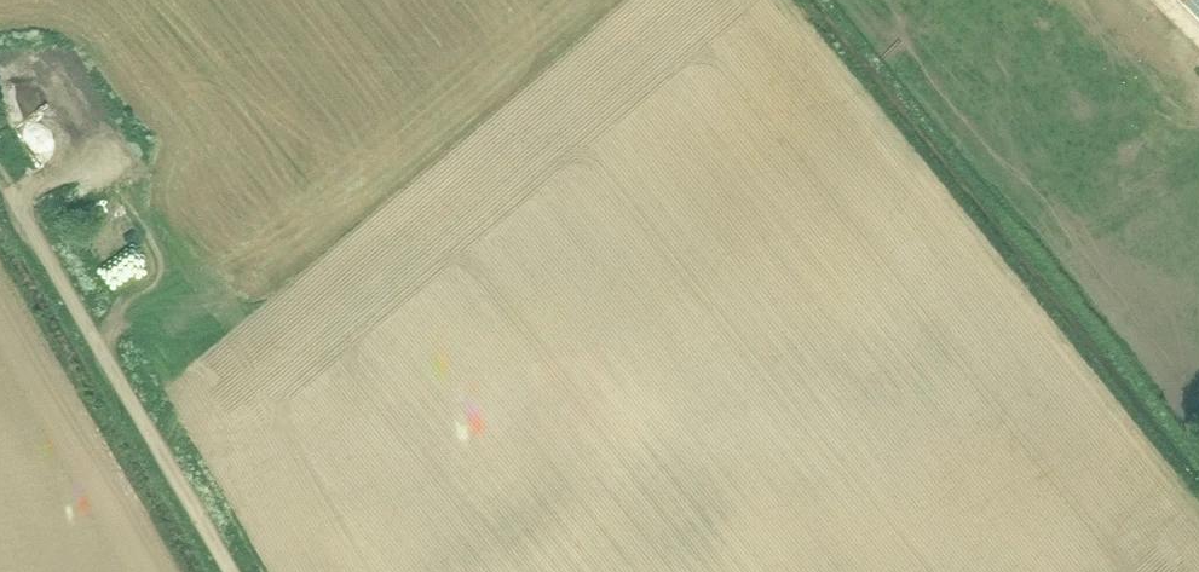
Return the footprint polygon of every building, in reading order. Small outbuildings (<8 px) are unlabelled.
[(1198,36),(1198,0),(1164,0),(1198,36)]
